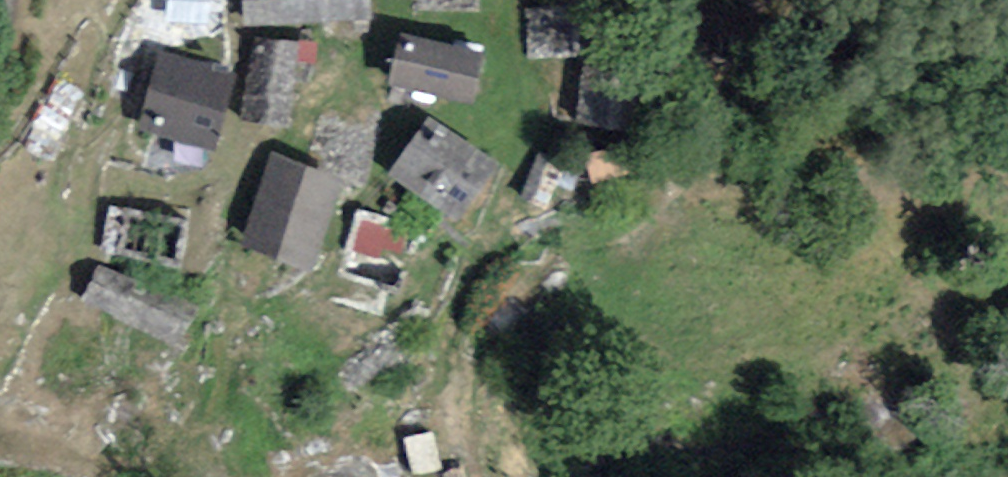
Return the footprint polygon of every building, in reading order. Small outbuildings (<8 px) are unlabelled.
[(263,24),(384,17),(383,0),(261,0),(263,24)] [(627,8),(539,12),(542,61),(629,56),(627,8)] [(324,48),(277,40),(266,103),(313,111),(324,48)] [(517,62),(436,40),(423,87),(505,109),(517,62)] [(258,87),(172,65),(154,136),(240,158),(258,87)] [(659,70),(609,71),(610,129),(659,128),(659,70)] [(528,170),(453,124),(417,184),(492,230),(528,170)] [(353,177),(290,159),(265,246),(327,264),(353,177)] [(596,174),(561,160),(541,212),(577,226),(596,174)] [(209,325),(117,287),(103,321),(195,359),(209,325)] [(407,444),(409,476),(446,476),(443,441),(407,444)]
